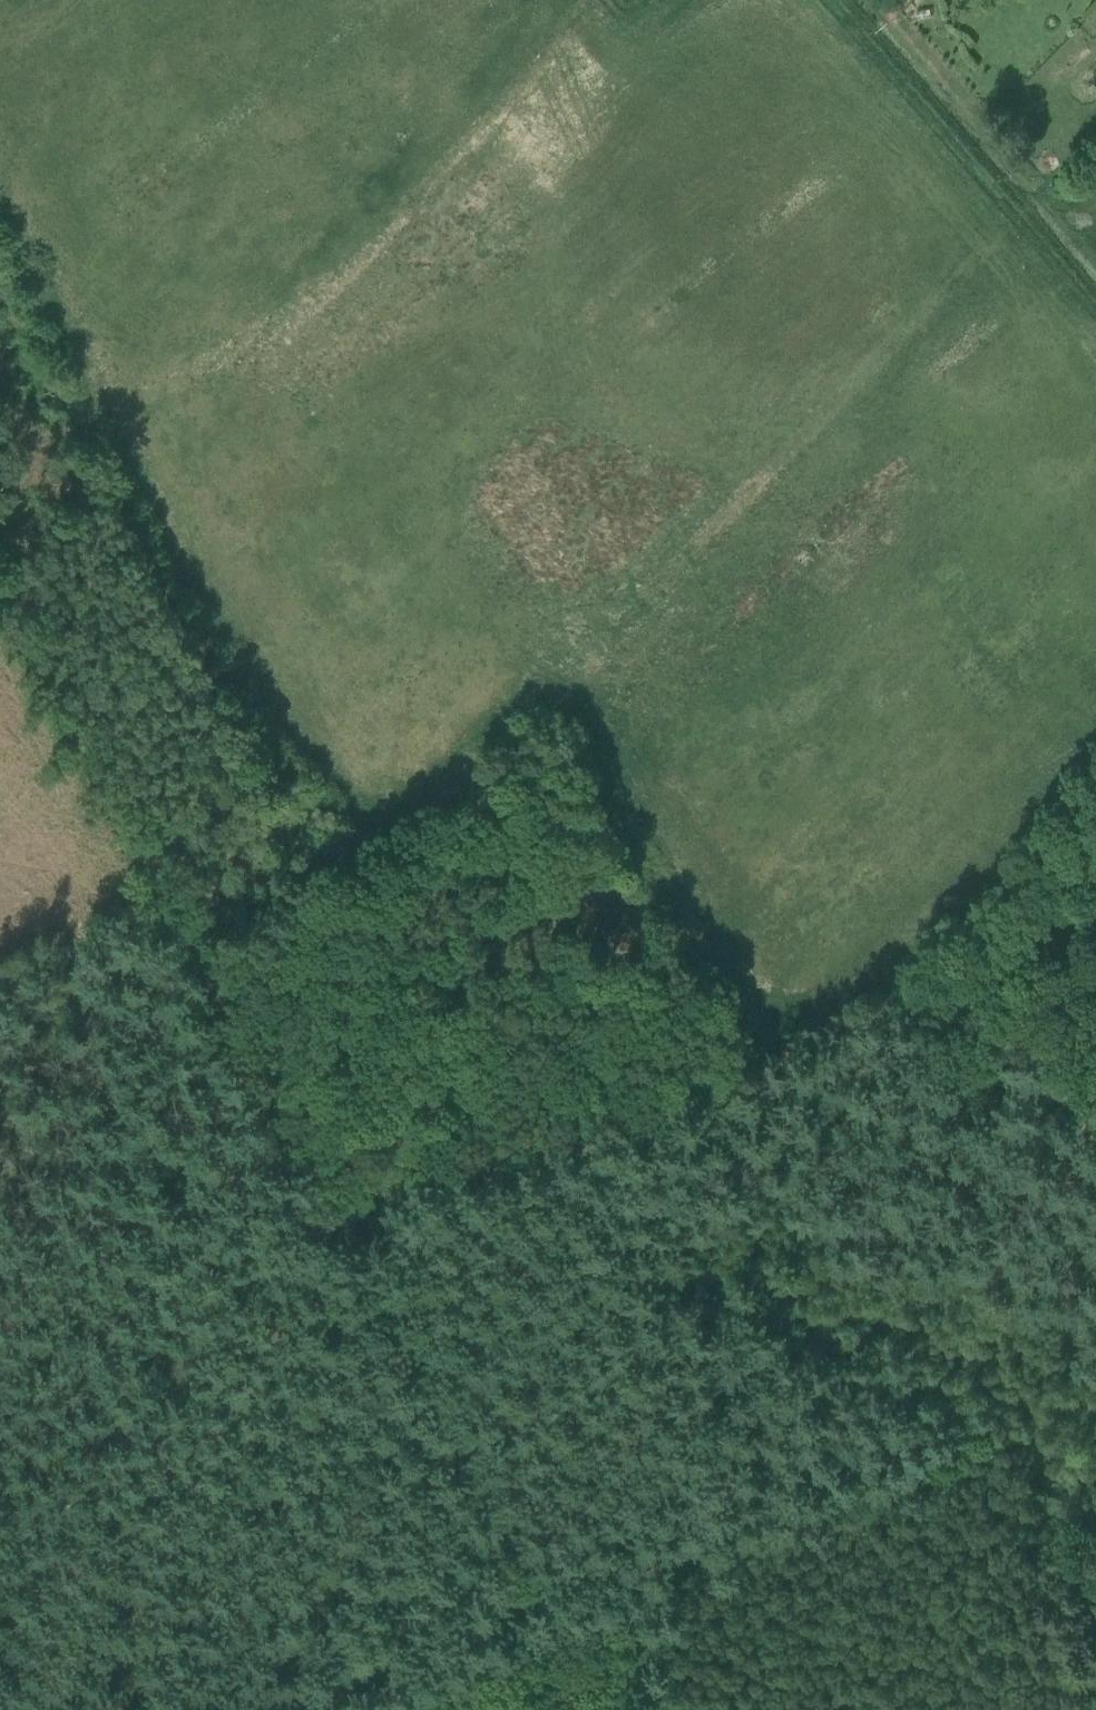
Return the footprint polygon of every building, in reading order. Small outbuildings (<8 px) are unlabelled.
[(930,10),(917,12),(918,20),(932,18),(930,10)]
